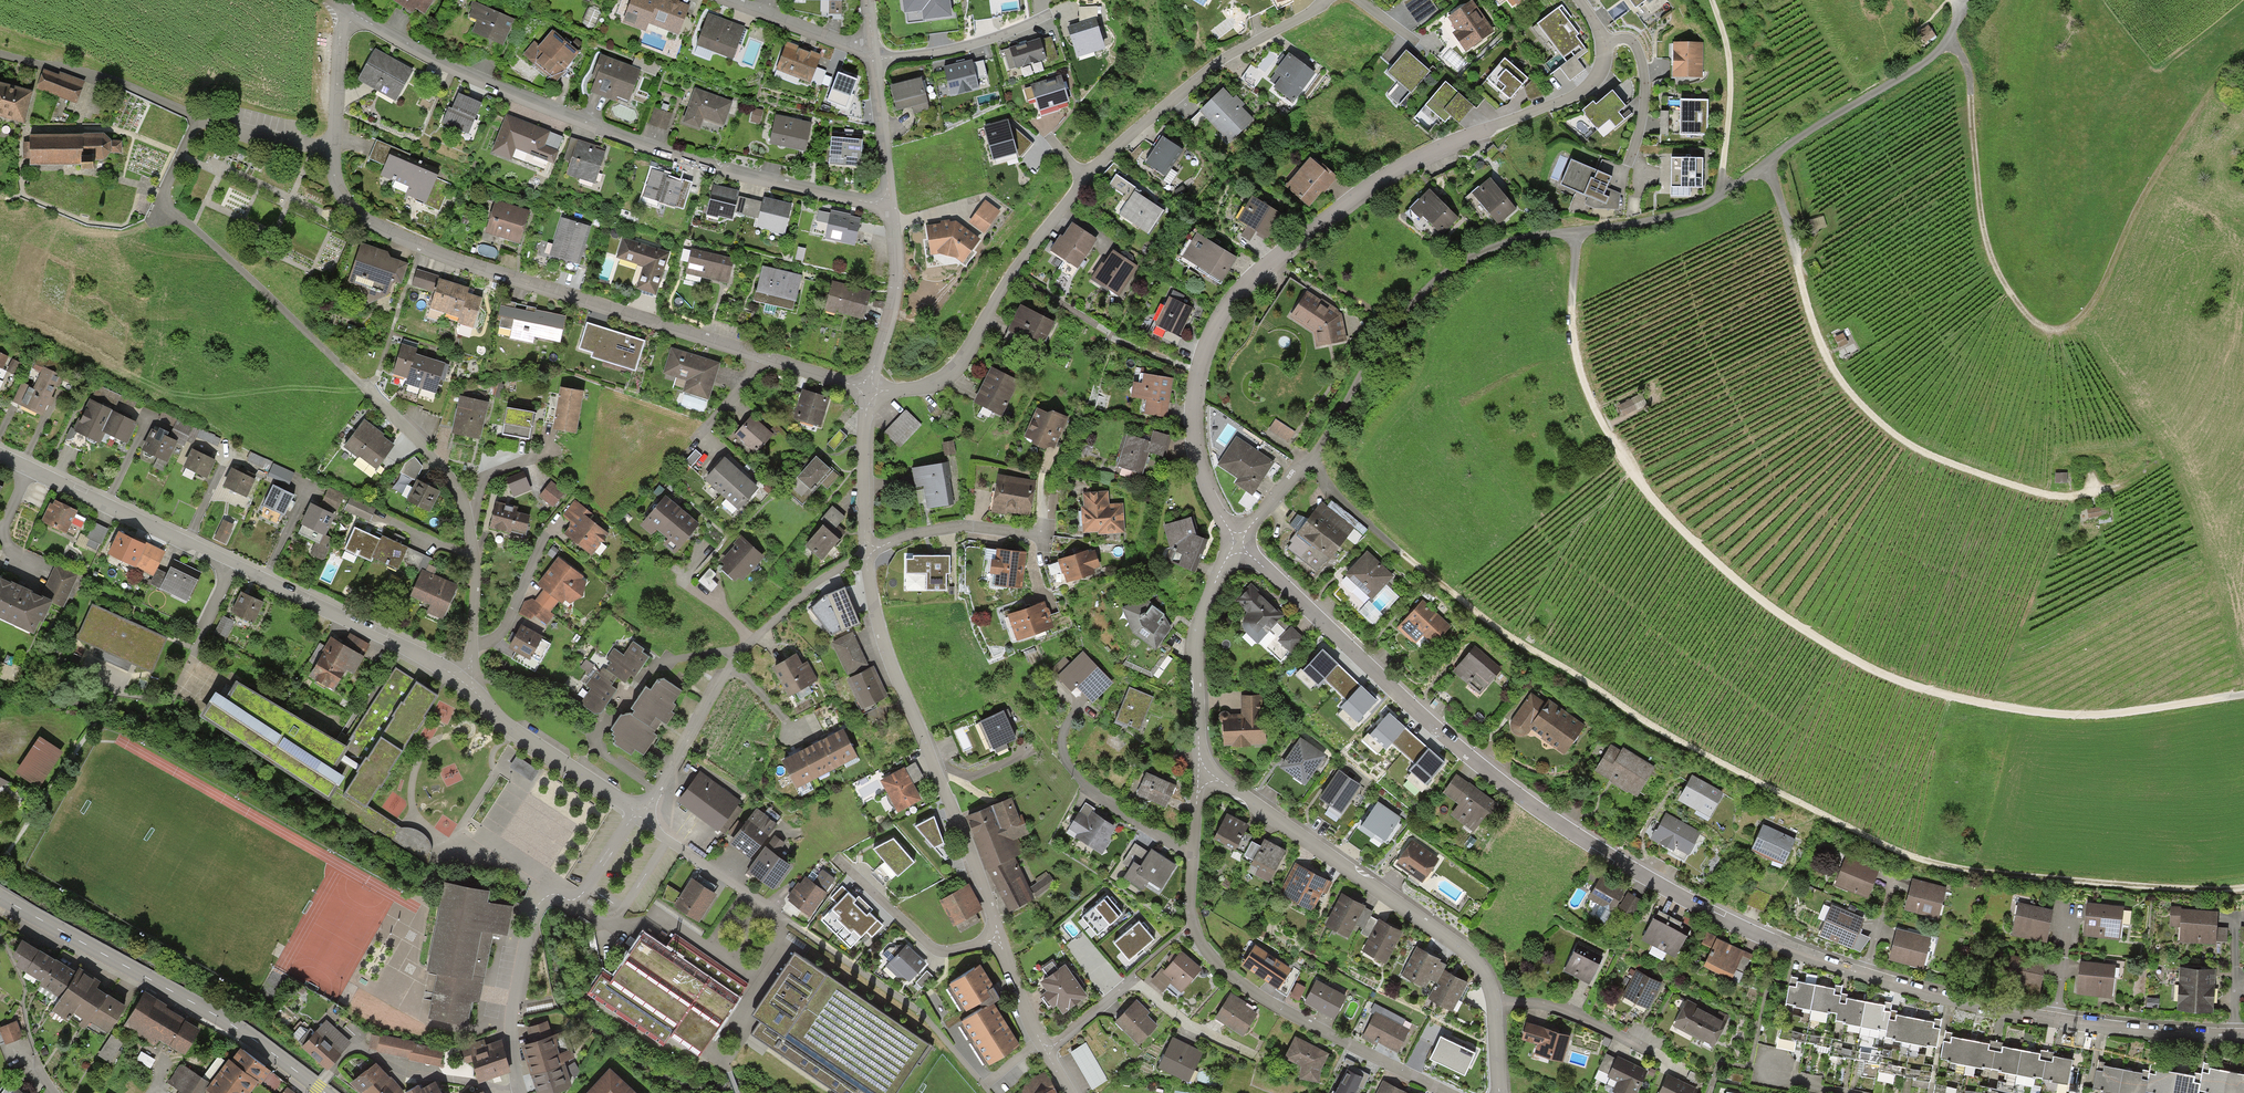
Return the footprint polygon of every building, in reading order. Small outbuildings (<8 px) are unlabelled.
[(413,14),(416,9),(425,16),(436,0),(393,0),(413,14)] [(675,0),(631,0),(622,23),(645,32),(649,23),(678,35),(690,6),(675,0)] [(805,1),(828,1),(828,15),(843,15),(843,0),(805,0),(805,1)] [(904,14),(908,14),(909,22),(952,17),(950,0),(902,0),(904,14)] [(1399,1),(1412,19),(1433,4),(1431,0),(1400,0),(1399,1)] [(1633,6),(1641,1),(1650,14),(1666,4),(1664,0),(1629,0),(1633,6)] [(515,19),(473,1),(470,7),(472,8),(469,16),(477,20),(472,32),(503,46),(515,19)] [(1492,33),(1470,1),(1449,15),(1459,29),(1452,34),(1464,53),(1492,33)] [(1074,54),(1102,44),(1095,19),(1095,6),(1077,7),(1077,20),(1066,24),(1074,54)] [(1576,35),(1557,11),(1537,26),(1565,63),(1583,50),(1574,37),(1576,35)] [(745,27),(708,13),(696,46),(698,47),(712,52),(733,60),(745,27)] [(535,41),(523,54),(529,59),(528,59),(556,82),(566,71),(565,70),(579,53),(552,30),(540,45),(535,41)] [(1935,38),(1928,31),(1920,38),(1926,45),(1935,38)] [(1038,36),(1003,48),(1009,67),(1042,57),(1043,60),(1055,56),(1048,36),(1038,39),(1038,36)] [(787,42),(776,70),(811,83),(821,55),(787,42)] [(1670,79),(1701,80),(1702,44),(1670,42),(1670,79)] [(709,60),(712,52),(698,47),(695,55),(709,60)] [(1427,68),(1404,48),(1385,69),(1397,80),(1385,93),(1403,109),(1437,70),(1430,64),(1427,68)] [(377,92),(396,102),(414,70),(376,49),(358,81),(377,92)] [(1314,73),(1285,51),(1272,67),(1278,72),(1269,85),(1292,102),(1314,73)] [(595,79),(590,92),(615,102),(617,99),(617,97),(628,101),(629,102),(641,70),(640,69),(601,54),(592,77),(595,79)] [(659,65),(636,56),(633,64),(641,67),(640,69),(641,70),(655,75),(659,65)] [(1531,83),(1503,58),(1475,90),(1486,99),(1494,90),(1511,105),(1531,83)] [(973,67),(972,63),(942,70),(947,95),(977,88),(976,83),(973,67)] [(973,67),(976,83),(987,80),(983,65),(973,67)] [(1263,75),(1250,65),(1240,78),(1254,87),(1263,75)] [(59,75),(44,69),(36,89),(77,105),(85,82),(60,72),(59,75)] [(858,80),(838,72),(826,101),(846,109),(858,80)] [(1070,104),(1061,74),(1031,84),(1032,87),(1024,90),(1028,103),(1035,101),(1038,113),(1070,104)] [(929,109),(923,77),(891,84),(896,107),(911,103),(912,113),(929,109)] [(34,92),(0,83),(0,118),(25,125),(34,92)] [(1475,110),(1445,84),(1424,107),(1445,125),(1451,119),(1460,127),(1475,110)] [(695,88),(683,123),(700,129),(704,119),(724,126),(733,101),(695,88)] [(1221,88),(1199,108),(1229,140),(1251,120),(1221,88)] [(1610,93),(1581,115),(1595,134),(1610,123),(1614,129),(1623,123),(1618,117),(1624,112),(1610,93)] [(442,123),(468,134),(482,104),(459,94),(452,109),(448,108),(442,123)] [(1708,138),(1709,103),(1682,103),(1681,114),(1681,137),(1708,138)] [(673,114),(655,108),(649,124),(667,131),(673,114)] [(763,110),(754,108),(751,122),(760,124),(763,110)] [(507,114),(491,154),(511,162),(545,176),(551,163),(554,164),(559,152),(557,151),(562,137),(550,132),(507,114)] [(1681,114),(1663,114),(1662,137),(1681,137),(1681,114)] [(776,115),(770,144),(806,152),(812,123),(776,115)] [(1007,122),(985,128),(994,161),(1018,155),(1018,158),(1021,157),(1032,144),(1009,126),(1007,122)] [(111,154),(122,154),(122,141),(112,142),(104,134),(29,136),(29,143),(24,143),(24,159),(29,159),(30,166),(81,166),(81,172),(94,172),(93,161),(105,161),(111,154)] [(1180,149),(1159,135),(1143,159),(1164,174),(1180,149)] [(571,160),(578,140),(571,137),(564,158),(571,160)] [(862,140),(831,137),(829,164),(860,167),(863,140),(862,140)] [(410,155),(377,140),(369,159),(386,166),(382,176),(410,187),(407,194),(416,198),(415,201),(439,211),(451,184),(436,178),(437,176),(407,163),(410,155)] [(578,140),(571,160),(566,176),(595,185),(606,152),(604,152),(605,149),(578,140)] [(1701,157),(1670,156),(1670,159),(1669,186),(1701,187),(1701,157)] [(1307,158),(1283,187),(1307,206),(1320,192),(1323,195),(1337,178),(1320,165),(1318,167),(1307,158)] [(1670,159),(1659,159),(1659,186),(1669,186),(1670,159)] [(1572,163),(1563,186),(1578,192),(1575,202),(1596,211),(1617,211),(1620,198),(1626,167),(1602,160),(1596,174),(1572,163)] [(668,175),(652,169),(643,198),(658,202),(675,208),(683,184),(681,183),(667,178),(668,175)] [(1489,177),(1469,194),(1495,224),(1515,208),(1489,177)] [(683,184),(675,208),(684,211),(693,182),(683,179),(681,183),(683,184)] [(740,192),(714,185),(706,215),(719,219),(719,217),(733,221),(735,213),(739,197),(740,192)] [(1439,232),(1456,216),(1427,187),(1407,207),(1416,216),(1420,212),(1439,232)] [(1164,211),(1134,191),(1118,215),(1149,235),(1164,211)] [(1280,213),(1249,195),(1236,217),(1266,236),(1280,213)] [(735,213),(745,216),(749,199),(739,197),(735,213)] [(657,207),(658,202),(643,198),(642,202),(657,207)] [(759,219),(757,227),(770,230),(770,231),(785,235),(792,204),(764,198),(763,202),(759,219)] [(749,199),(745,216),(759,219),(763,202),(749,199)] [(530,211),(496,201),(486,234),(519,244),(530,211)] [(984,202),(968,223),(982,234),(998,213),(984,202)] [(470,216),(455,210),(451,220),(467,225),(470,216)] [(817,222),(828,224),(830,214),(819,211),(817,222)] [(831,211),(830,214),(828,224),(825,240),(854,247),(861,219),(850,216),(851,215),(831,211)] [(590,227),(562,218),(550,255),(578,264),(590,227)] [(1822,220),(1803,226),(1806,235),(1825,229),(1822,220)] [(953,221),(924,226),(927,254),(942,251),(960,261),(977,239),(953,221)] [(1061,236),(1051,251),(1077,268),(1088,253),(1097,240),(1073,224),(1064,238),(1061,236)] [(1236,258),(1194,231),(1179,253),(1221,280),(1236,258)] [(670,252),(623,237),(616,258),(643,267),(635,289),(656,296),(670,252)] [(388,253),(361,243),(348,283),(361,288),(369,305),(388,296),(394,282),(401,285),(408,265),(391,258),(388,253)] [(806,249),(798,247),(795,259),(803,261),(806,249)] [(691,249),(686,274),(728,284),(734,260),(691,249)] [(1102,263),(1091,279),(1118,296),(1138,267),(1114,251),(1105,265),(1102,263)] [(763,267),(755,302),(766,304),(776,307),(793,311),(795,302),(802,276),(763,267)] [(437,275),(418,269),(412,287),(431,293),(437,275)] [(439,280),(430,310),(444,314),(444,315),(454,284),(439,280)] [(833,282),(824,313),(835,316),(836,313),(863,321),(871,293),(833,282)] [(469,289),(454,284),(444,315),(459,319),(467,294),(469,289)] [(482,299),(467,294),(459,319),(458,324),(473,329),(482,299)] [(1289,318),(1315,335),(1318,349),(1338,344),(1330,312),(1304,295),(1289,318)] [(1194,310),(1167,296),(1154,323),(1181,337),(1194,310)] [(516,304),(501,301),(498,318),(501,318),(499,329),(510,331),(509,339),(533,344),(534,338),(560,344),(566,317),(535,311),(535,309),(516,305),(516,304)] [(774,316),(776,307),(766,304),(764,313),(774,316)] [(1051,321),(1018,304),(1006,329),(1038,345),(1051,321)] [(441,323),(444,314),(430,310),(427,318),(441,323)] [(645,341),(587,323),(578,350),(592,354),(591,358),(635,372),(645,341)] [(1848,346),(1844,337),(1835,342),(1840,350),(1848,346)] [(418,349),(402,344),(393,375),(407,380),(411,366),(413,366),(416,354),(418,349)] [(721,363),(671,348),(663,374),(686,382),(683,393),(686,394),(707,401),(709,402),(721,363)] [(431,359),(416,354),(413,366),(411,366),(407,380),(405,385),(421,390),(431,359)] [(431,359),(421,390),(436,395),(445,364),(431,359)] [(24,366),(12,360),(6,370),(15,375),(18,369),(21,370),(24,366)] [(42,367),(33,388),(38,395),(33,408),(40,414),(59,377),(42,367)] [(989,367),(972,399),(1001,414),(1018,382),(989,367)] [(1171,378),(1141,373),(1140,382),(1133,381),(1130,396),(1145,399),(1143,413),(1165,416),(1171,378)] [(33,388),(22,382),(15,400),(33,408),(38,395),(33,388)] [(583,393),(560,389),(553,431),(576,435),(583,393)] [(803,391),(794,420),(820,428),(829,399),(803,391)] [(704,411),(707,401),(686,394),(682,405),(704,411)] [(489,403),(460,397),(452,435),(480,441),(489,403)] [(1640,399),(1620,410),(1625,419),(1645,408),(1640,399)] [(112,414),(90,404),(76,433),(98,444),(103,434),(112,414)] [(1037,406),(1024,435),(1052,447),(1064,419),(1037,406)] [(921,425),(904,408),(882,431),(900,448),(921,425)] [(938,408),(930,414),(934,419),(942,413),(938,408)] [(534,414),(507,409),(502,436),(529,441),(534,414)] [(135,424),(112,414),(103,434),(125,444),(135,424)] [(752,417),(741,428),(734,435),(735,436),(757,454),(773,435),(752,417)] [(198,430),(177,420),(169,435),(190,446),(198,430)] [(385,435),(364,420),(343,448),(358,459),(359,459),(376,471),(394,446),(383,437),(385,435)] [(1275,421),(1269,431),(1288,442),(1294,432),(1275,421)] [(725,436),(731,441),(735,436),(734,435),(741,428),(736,424),(725,436)] [(1227,426),(1221,435),(1229,440),(1235,431),(1227,426)] [(217,445),(220,439),(200,429),(197,436),(217,445)] [(149,434),(143,447),(166,458),(175,439),(157,430),(154,436),(149,434)] [(840,430),(827,445),(834,450),(847,436),(840,430)] [(1149,440),(1125,433),(1115,464),(1141,472),(1148,451),(1165,456),(1171,437),(1152,431),(1149,440)] [(951,440),(940,442),(943,457),(953,456),(951,440)] [(1272,468),(1236,444),(1220,468),(1237,480),(1233,486),(1252,498),(1272,468)] [(214,459),(192,448),(184,465),(205,476),(214,459)] [(696,450),(685,462),(691,468),(702,456),(696,450)] [(272,462),(250,453),(247,460),(269,469),(272,462)] [(816,457),(797,479),(813,493),(821,483),(828,489),(840,476),(830,467),(829,469),(816,457)] [(423,467),(414,458),(404,465),(400,473),(416,481),(417,480),(423,467)] [(721,496),(742,474),(725,458),(704,481),(721,496)] [(945,461),(910,466),(913,485),(922,484),(925,506),(951,503),(945,461)] [(291,471),(272,462),(269,469),(288,478),(291,471)] [(253,477),(232,467),(224,484),(246,494),(253,477)] [(721,496),(738,512),(759,489),(742,474),(721,496)] [(1028,512),(1033,479),(995,474),(990,507),(1028,512)] [(2064,477),(2055,477),(2056,486),(2064,486),(2064,477)] [(531,490),(526,479),(509,486),(513,497),(531,490)] [(406,502),(430,514),(441,493),(417,480),(416,481),(413,489),(407,499),(406,502)] [(565,493),(551,482),(539,497),(553,508),(565,493)] [(294,493),(272,483),(263,503),(285,513),(294,493)] [(413,489),(407,486),(402,496),(407,499),(413,489)] [(345,495),(329,487),(321,505),(336,512),(345,495)] [(1107,495),(1086,496),(1087,534),(1125,533),(1125,507),(1107,508),(1107,495)] [(661,535),(682,511),(666,497),(641,526),(652,535),(656,530),(661,535)] [(76,509),(53,499),(52,503),(50,502),(42,519),(67,530),(76,509)] [(594,516),(574,500),(562,516),(572,524),(564,534),(592,557),(609,535),(590,520),(594,516)] [(517,508),(496,502),(489,529),(511,534),(512,529),(525,533),(529,517),(516,514),(517,508)] [(1351,528),(1319,503),(1294,535),(1326,560),(1351,528)] [(325,535),(335,516),(311,504),(300,525),(302,526),(323,536),(319,544),(316,543),(310,554),(324,561),(334,539),(325,535)] [(823,527),(831,533),(838,525),(844,517),(832,507),(818,523),(823,527)] [(663,545),(674,554),(699,525),(682,511),(661,535),(668,540),(663,545)] [(2098,512),(2087,513),(2088,522),(2099,521),(2098,512)] [(1192,515),(1164,525),(1171,547),(1165,559),(1192,569),(1205,538),(1196,532),(1192,515)] [(382,538),(354,525),(341,551),(373,566),(375,560),(372,559),(382,538)] [(847,533),(838,525),(831,533),(840,541),(847,533)] [(302,526),(298,534),(316,543),(319,544),(323,536),(302,526)] [(823,562),(840,541),(831,533),(823,527),(805,547),(823,562)] [(156,552),(118,534),(107,556),(136,570),(137,567),(146,571),(156,552)] [(408,548),(382,536),(382,538),(372,559),(375,560),(397,571),(401,564),(408,548)] [(764,557),(740,537),(718,562),(722,566),(719,570),(735,584),(739,579),(743,582),(764,557)] [(553,559),(559,551),(553,547),(547,554),(553,559)] [(428,565),(432,559),(408,548),(401,564),(421,573),(422,570),(425,571),(428,565)] [(1024,552),(996,548),(995,559),(988,558),(987,569),(994,570),(992,583),(1019,587),(1024,552)] [(1087,550),(1057,559),(1064,582),(1093,572),(1091,566),(1097,564),(1093,551),(1088,553),(1087,550)] [(1390,575),(1366,552),(1344,575),(1368,598),(1390,575)] [(585,577),(559,557),(536,586),(543,591),(558,603),(563,606),(565,602),(570,606),(588,583),(583,579),(585,577)] [(914,561),(907,561),(907,574),(927,574),(927,591),(946,591),(946,574),(949,574),(949,558),(914,558),(914,561)] [(160,588),(186,600),(197,576),(170,564),(160,588)] [(434,575),(438,568),(428,565),(425,571),(434,575)] [(0,575),(0,613),(34,629),(49,599),(61,605),(74,576),(55,567),(42,595),(0,575)] [(717,575),(710,569),(698,582),(711,593),(718,585),(712,580),(717,575)] [(425,571),(422,570),(421,573),(410,597),(430,606),(427,613),(443,620),(458,586),(434,575),(425,571)] [(1251,586),(1237,600),(1246,612),(1242,620),(1245,629),(1255,638),(1263,630),(1284,651),(1299,636),(1290,626),(1284,632),(1275,622),(1281,615),(1251,586)] [(262,602),(240,591),(231,609),(253,620),(262,602)] [(558,603),(543,591),(537,598),(524,602),(518,613),(531,621),(535,617),(547,625),(554,615),(550,612),(558,603)] [(845,595),(825,603),(828,609),(822,611),(831,635),(858,625),(850,605),(849,605),(845,595)] [(1145,598),(1123,608),(1133,631),(1156,647),(1169,627),(1149,605),(1145,598)] [(1449,626),(1421,601),(1396,628),(1411,642),(1421,632),(1434,644),(1449,626)] [(1042,602),(1007,614),(1015,639),(1051,626),(1042,602)] [(166,637),(91,604),(77,636),(152,670),(166,637)] [(233,622),(221,615),(215,630),(226,635),(233,622)] [(544,636),(521,624),(507,650),(530,662),(532,659),(542,640),(544,636)] [(367,646),(348,636),(343,644),(362,655),(367,646)] [(343,644),(331,637),(310,673),(334,687),(347,667),(353,670),(362,655),(343,644)] [(853,638),(834,647),(840,661),(859,651),(853,638)] [(550,645),(542,640),(532,659),(541,663),(550,645)] [(643,651),(633,643),(623,656),(614,648),(605,660),(611,664),(606,670),(625,683),(631,675),(635,678),(649,659),(641,654),(643,651)] [(1479,693),(1500,668),(1474,646),(1453,671),(1479,693)] [(867,667),(859,651),(840,661),(848,676),(867,667)] [(1082,651),(1056,674),(1068,688),(1074,682),(1091,701),(1110,683),(1082,651)] [(1337,666),(1322,652),(1304,672),(1319,686),(1337,666)] [(796,654),(774,665),(788,693),(795,689),(799,699),(812,692),(808,684),(816,679),(807,662),(802,665),(796,654)] [(594,665),(586,660),(580,668),(589,673),(594,665)] [(437,696),(395,669),(345,747),(239,680),(228,697),(218,691),(200,720),(375,834),(377,832),(393,842),(402,827),(392,820),(368,805),(437,696)] [(614,684),(596,671),(584,687),(590,691),(580,705),(595,715),(602,714),(618,691),(612,687),(614,684)] [(872,672),(849,683),(862,709),(884,698),(872,672)] [(681,692),(664,681),(657,683),(651,692),(646,690),(631,711),(620,714),(611,728),(611,732),(614,734),(612,737),(615,738),(613,741),(616,743),(614,746),(631,756),(635,751),(643,756),(657,736),(653,734),(662,722),(667,725),(674,714),(672,712),(676,706),(673,704),(681,692)] [(1376,702),(1361,688),(1342,709),(1357,723),(1376,702)] [(1153,700),(1128,689),(1115,718),(1140,729),(1153,700)] [(1546,702),(1532,692),(1513,715),(1510,723),(1513,732),(1522,736),(1530,729),(1561,754),(1583,727),(1548,699),(1546,702)] [(1261,696),(1241,697),(1241,714),(1223,714),(1223,742),(1262,741),(1261,696)] [(1001,710),(978,720),(990,747),(1013,737),(1001,710)] [(1404,729),(1389,716),(1371,737),(1386,750),(1404,729)] [(844,729),(822,740),(835,766),(857,755),(844,729)] [(1324,757),(1298,739),(1278,765),(1304,784),(1324,757)] [(822,740),(803,750),(816,775),(835,766),(822,740)] [(59,760),(37,745),(14,779),(36,794),(59,760)] [(1620,751),(1610,745),(1596,768),(1637,794),(1654,767),(1622,747),(1620,751)] [(803,750),(783,759),(796,785),(816,775),(803,750)] [(1444,765),(1429,752),(1411,773),(1426,786),(1444,765)] [(518,757),(509,769),(531,784),(539,772),(518,757)] [(915,762),(880,782),(898,815),(922,802),(913,786),(925,780),(915,762)] [(1359,786),(1337,771),(1318,799),(1340,814),(1359,786)] [(1166,806),(1174,787),(1145,774),(1136,793),(1166,806)] [(1497,804),(1455,775),(1444,792),(1458,802),(1451,814),(1471,827),(1482,810),(1489,816),(1497,804)] [(739,805),(700,776),(679,804),(718,833),(739,805)] [(1721,795),(1691,776),(1678,798),(1708,816),(1721,795)] [(1012,798),(965,817),(985,871),(988,871),(1016,860),(1027,855),(1020,838),(1030,834),(1020,812),(1018,812),(1012,798)] [(1110,837),(1116,828),(1094,813),(1096,810),(1085,803),(1067,830),(1076,836),(1075,838),(1103,856),(1114,839),(1110,837)] [(1398,819),(1376,803),(1359,825),(1382,840),(1398,819)] [(777,826),(756,810),(729,844),(751,860),(777,826)] [(1246,825),(1225,813),(1213,836),(1234,848),(1246,825)] [(1684,854),(1697,832),(1665,813),(1652,836),(1684,854)] [(934,816),(915,826),(944,859),(950,855),(945,840),(943,841),(942,838),(934,816)] [(1794,840),(1762,825),(1751,849),(1782,864),(1794,840)] [(765,847),(749,872),(777,891),(793,868),(777,857),(785,846),(775,839),(768,849),(765,847)] [(1284,851),(1262,839),(1259,844),(1249,839),(1242,852),(1251,858),(1250,860),(1259,865),(1256,872),(1269,879),(1284,851)] [(1437,859),(1411,839),(1394,860),(1421,880),(1437,859)] [(915,864),(893,840),(873,850),(898,877),(915,864)] [(1158,887),(1173,863),(1151,848),(1148,853),(1133,843),(1121,861),(1127,865),(1121,875),(1140,887),(1146,879),(1158,887)] [(1879,871),(1846,857),(1835,883),(1868,896),(1879,871)] [(1016,860),(988,871),(995,894),(998,892),(1008,914),(1034,900),(1016,860)] [(1328,881),(1295,863),(1281,891),(1310,906),(1319,889),(1323,891),(1328,881)] [(799,881),(786,898),(789,900),(788,902),(810,918),(828,894),(826,892),(836,879),(823,869),(813,883),(806,877),(801,883),(799,881)] [(1046,871),(1035,878),(1038,882),(1031,886),(1037,894),(1054,882),(1046,871)] [(1624,888),(1600,874),(1589,895),(1612,908),(1624,888)] [(1937,917),(1946,890),(1911,879),(1903,907),(1937,917)] [(488,890),(447,881),(429,962),(441,965),(430,1015),(465,1023),(470,996),(477,997),(492,928),(509,932),(514,908),(485,902),(488,890)] [(715,898),(693,884),(675,912),(696,926),(715,898)] [(970,886),(940,903),(954,928),(958,926),(961,932),(980,922),(975,914),(983,910),(970,886)] [(1371,910),(1340,893),(1325,922),(1347,934),(1354,922),(1362,926),(1371,910)] [(1639,899),(1627,893),(1618,909),(1631,915),(1639,899)] [(848,895),(822,921),(851,949),(867,932),(872,937),(882,927),(869,915),(867,917),(853,904),(856,902),(848,895)] [(1122,915),(1107,898),(1083,919),(1098,936),(1122,915)] [(2051,909),(2017,903),(2012,932),(2045,938),(2051,909)] [(2123,908),(2087,904),(2084,934),(2119,938),(2123,908)] [(1862,919),(1830,906),(1819,933),(1851,946),(1862,919)] [(2180,907),(2170,907),(2170,924),(2182,924),(2181,939),(2226,941),(2226,924),(2216,923),(2216,912),(2180,911),(2180,907)] [(1677,953),(1690,928),(1655,910),(1642,935),(1677,953)] [(1384,961),(1399,931),(1369,915),(1361,931),(1369,935),(1361,950),(1384,961)] [(1154,941),(1140,924),(1115,944),(1129,961),(1154,941)] [(1930,939),(1897,930),(1889,957),(1922,967),(1930,939)] [(604,972),(588,996),(663,1047),(669,1038),(699,1057),(749,984),(676,935),(666,951),(644,936),(615,980),(604,972)] [(1751,955),(1715,938),(1702,964),(1730,978),(1735,967),(1743,971),(1751,955)] [(16,967),(41,983),(55,961),(23,942),(13,959),(19,962),(16,967)] [(1591,980),(1601,957),(1576,945),(1565,968),(1591,980)] [(929,965),(907,946),(887,968),(907,986),(911,981),(913,983),(929,965)] [(1254,946),(1243,963),(1277,985),(1288,969),(1254,946)] [(1437,959),(1415,947),(1400,975),(1422,987),(1427,978),(1434,981),(1443,965),(1436,961),(1437,959)] [(1178,951),(1151,981),(1161,990),(1169,981),(1180,991),(1199,969),(1178,951)] [(797,954),(776,984),(754,1015),(762,1020),(754,1033),(840,1092),(858,1092),(861,1088),(868,1092),(898,1092),(932,1045),(797,954)] [(2043,964),(2010,957),(2004,984),(2037,991),(2043,964)] [(77,973),(56,960),(55,961),(41,983),(39,986),(60,1000),(77,973)] [(1063,964),(1039,980),(1044,988),(1038,992),(1046,1005),(1053,1000),(1059,1010),(1083,995),(1063,964)] [(2110,968),(2078,964),(2075,991),(2107,994),(2110,968)] [(82,972),(79,970),(77,973),(60,1000),(52,1013),(69,1023),(70,1021),(86,1031),(91,1024),(108,997),(96,990),(100,984),(82,972)] [(1660,982),(1635,970),(1622,996),(1647,1008),(1660,982)] [(926,971),(916,983),(922,988),(933,976),(926,971)] [(975,972),(951,987),(972,1020),(992,1007),(996,1006),(975,972)] [(2209,973),(2179,972),(2178,1009),(2207,1010),(2209,973)] [(1442,973),(1429,999),(1452,1011),(1466,985),(1442,973)] [(1809,1010),(1814,984),(1790,979),(1784,1005),(1804,1008),(1809,1010)] [(1344,996),(1315,981),(1304,1001),(1333,1016),(1344,996)] [(1304,988),(1296,984),(1291,992),(1299,996),(1304,988)] [(1840,989),(1814,984),(1809,1010),(1810,1010),(1826,1013),(1835,1015),(1838,997),(1840,989)] [(1242,1034),(1255,1014),(1242,1005),(1243,1003),(1229,994),(1214,1016),(1242,1034)] [(201,1030),(145,996),(126,1027),(157,1046),(160,1041),(186,1056),(201,1030)] [(126,1008),(108,997),(91,1024),(108,1035),(126,1008)] [(1864,1002),(1838,997),(1835,1015),(1834,1021),(1844,1023),(1859,1026),(1864,1002)] [(2158,998),(2147,998),(2146,1007),(2157,1007),(2158,998)] [(1684,1000),(1673,1022),(1694,1033),(1705,1010),(1684,1000)] [(1890,1008),(1864,1002),(1859,1026),(1869,1028),(1885,1031),(1888,1015),(1890,1008)] [(1136,1004),(1117,1023),(1140,1046),(1156,1030),(1144,1019),(1147,1016),(1136,1004)] [(1409,1022),(1374,1004),(1371,1010),(1375,1013),(1363,1035),(1374,1041),(1376,1037),(1398,1049),(1408,1029),(1406,1028),(1409,1022)] [(972,1020),(964,1025),(989,1066),(1018,1048),(992,1007),(972,1020)] [(1804,1008),(1801,1019),(1792,1017),(1790,1024),(1781,1022),(1778,1038),(1803,1043),(1810,1010),(1809,1010),(1804,1008)] [(1715,1015),(1705,1010),(1694,1033),(1714,1043),(1727,1017),(1717,1012),(1715,1015)] [(1826,1013),(1810,1010),(1803,1043),(1829,1048),(1831,1039),(1832,1034),(1822,1032),(1826,1013)] [(1914,1020),(1888,1015),(1885,1031),(1884,1038),(1900,1041),(1910,1043),(1914,1020)] [(1559,1060),(1567,1035),(1526,1020),(1521,1035),(1538,1041),(1534,1052),(1559,1060)] [(1940,1025),(1914,1020),(1910,1043),(1919,1045),(1936,1048),(1940,1025)] [(0,1029),(6,1044),(22,1038),(17,1022),(0,1029)] [(339,1032),(327,1022),(303,1051),(328,1072),(351,1043),(339,1032)] [(1840,1041),(1831,1039),(1829,1048),(1828,1053),(1853,1058),(1859,1026),(1844,1023),(1840,1041)] [(1869,1028),(1859,1026),(1853,1058),(1863,1060),(1860,1076),(1876,1079),(1877,1071),(1881,1055),(1881,1051),(1872,1050),(1874,1038),(1867,1037),(1869,1028)] [(524,1042),(539,1092),(571,1083),(564,1059),(570,1057),(566,1046),(558,1049),(553,1033),(524,1042)] [(381,1035),(381,1038),(378,1051),(408,1058),(412,1042),(381,1035)] [(122,1043),(112,1036),(99,1056),(110,1062),(122,1043)] [(370,1049),(378,1051),(381,1038),(373,1036),(370,1049)] [(509,1070),(499,1036),(461,1047),(464,1058),(474,1055),(481,1078),(509,1070)] [(1293,1037),(1285,1054),(1301,1063),(1299,1075),(1314,1078),(1323,1051),(1293,1037)] [(1969,1042),(1943,1037),(1939,1060),(1955,1063),(1964,1065),(1969,1042)] [(1441,1040),(1432,1060),(1464,1076),(1474,1055),(1441,1040)] [(1890,1057),(1881,1055),(1877,1071),(1903,1076),(1910,1043),(1900,1041),(1898,1050),(1891,1048),(1890,1057)] [(408,1058),(408,1060),(439,1066),(443,1048),(412,1042),(408,1058)] [(1995,1046),(1969,1042),(1964,1065),(1973,1066),(1990,1069),(1995,1046)] [(1919,1045),(1910,1043),(1903,1076),(1928,1081),(1931,1067),(1922,1065),(1924,1056),(1917,1054),(1919,1045)] [(1202,1059),(1174,1044),(1161,1068),(1189,1083),(1202,1059)] [(2020,1051),(1995,1046),(1990,1069),(2007,1073),(2016,1074),(2020,1051)] [(1085,1047),(1073,1055),(1093,1088),(1105,1081),(1085,1047)] [(234,1062),(232,1061),(225,1069),(222,1074),(209,1091),(212,1092),(251,1092),(259,1082),(262,1084),(271,1071),(243,1050),(237,1059),(234,1062)] [(2045,1056),(2020,1051),(2016,1074),(2034,1078),(2040,1079),(2045,1056)] [(1616,1056),(1605,1052),(1597,1068),(1608,1073),(1619,1079),(1614,1090),(1620,1092),(1633,1092),(1645,1071),(1616,1056)] [(2071,1061),(2045,1056),(2040,1079),(2067,1084),(2071,1061)] [(169,1083),(182,1092),(205,1092),(226,1062),(218,1057),(202,1080),(183,1065),(182,1067),(180,1066),(169,1083)] [(376,1062),(350,1085),(359,1092),(404,1092),(403,1091),(391,1078),(390,1079),(376,1062)] [(1936,1077),(1933,1092),(1934,1092),(1959,1092),(1964,1065),(1955,1063),(1953,1072),(1946,1071),(1945,1079),(1936,1077)] [(1964,1065),(1959,1092),(1986,1092),(1987,1087),(1978,1085),(1979,1077),(1972,1076),(1973,1066),(1964,1065)] [(1346,1066),(1332,1092),(1353,1092),(1363,1075),(1346,1066)] [(2096,1067),(2092,1090),(2105,1092),(2117,1092),(2121,1072),(2096,1067)] [(2201,1068),(2199,1079),(2197,1092),(2203,1092),(2224,1092),(2227,1073),(2201,1068)] [(611,1069),(588,1092),(636,1092),(611,1069)] [(2148,1069),(2147,1077),(2144,1092),(2148,1092),(2170,1092),(2174,1074),(2148,1069)] [(2121,1072),(2117,1092),(2144,1092),(2147,1077),(2121,1072)] [(1987,1087),(1986,1092),(2012,1092),(2016,1074),(2007,1073),(2005,1082),(1997,1081),(1996,1089),(1987,1087)] [(2227,1073),(2224,1092),(2243,1092),(2243,1077),(2227,1073)] [(1667,1074),(1658,1092),(1692,1092),(1694,1087),(1667,1074)] [(2016,1074),(2012,1092),(2034,1092),(2031,1092),(2034,1078),(2016,1074)] [(2174,1074),(2170,1092),(2196,1092),(2197,1092),(2199,1079),(2174,1074)] [(16,1084),(18,1086),(20,1083),(12,1077),(1,1092),(10,1092),(16,1084)] [(435,1082),(420,1092),(418,1087),(408,1092),(441,1092),(435,1082)] [(18,1086),(16,1084),(10,1092),(28,1092),(18,1086)] [(1383,1085),(1379,1092),(1400,1092),(1383,1085)]
